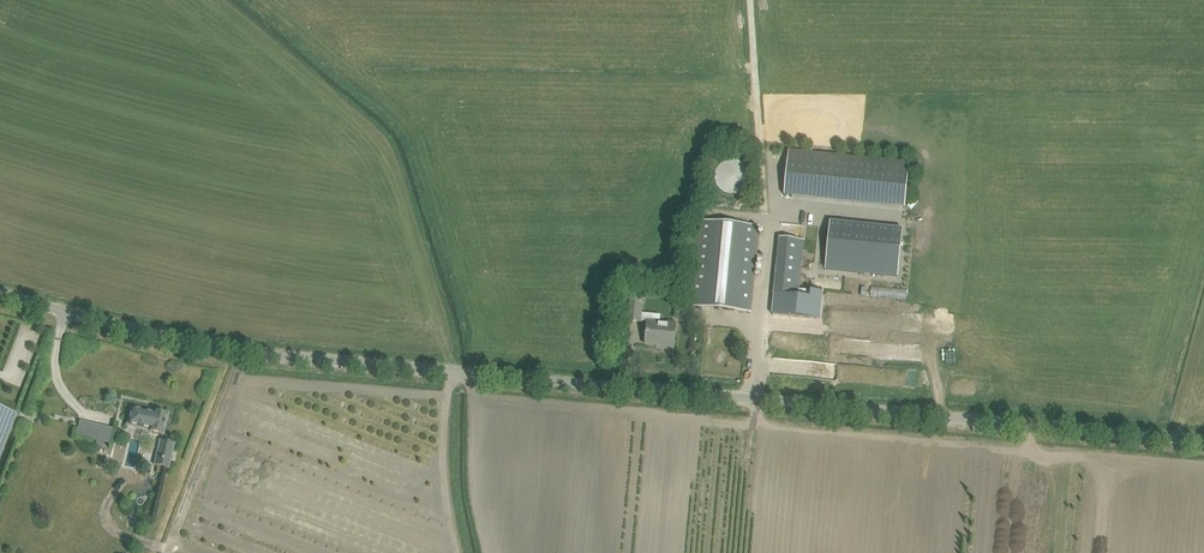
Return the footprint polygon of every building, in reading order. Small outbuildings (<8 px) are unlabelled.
[(789,153),(785,187),(798,188),(802,154),(789,153)] [(699,221),(691,294),(690,306),(751,312),(759,227),(699,221)] [(826,270),(897,277),(902,229),(831,222),(826,270)] [(799,289),(804,240),(780,237),(774,295),(798,297),(799,289)] [(820,319),(822,299),(810,298),(811,291),(811,292),(811,291),(799,289),(798,297),(774,295),(772,314),(796,317),(820,319)] [(630,300),(629,309),(628,321),(641,322),(643,301),(630,300)] [(648,325),(647,333),(646,345),(664,347),(664,349),(674,350),(676,327),(648,325)] [(16,415),(0,409),(0,457),(16,415)] [(165,423),(167,415),(165,414),(164,412),(158,411),(156,412),(154,412),(153,413),(152,413),(152,415),(147,414),(147,412),(132,409),(128,425),(149,430),(149,432),(163,435),(165,426),(166,424),(165,423)] [(111,444),(114,428),(80,420),(76,436),(111,444)] [(168,469),(174,444),(160,440),(160,444),(161,441),(169,443),(168,448),(172,449),(172,450),(171,450),(171,451),(172,451),(170,457),(170,456),(169,457),(170,457),(169,463),(157,460),(157,458),(156,457),(154,465),(168,469)] [(160,444),(156,457),(157,458),(157,460),(169,463),(170,457),(169,457),(170,456),(170,457),(172,451),(171,451),(171,450),(172,450),(172,449),(168,448),(169,443),(161,441),(160,444)]
